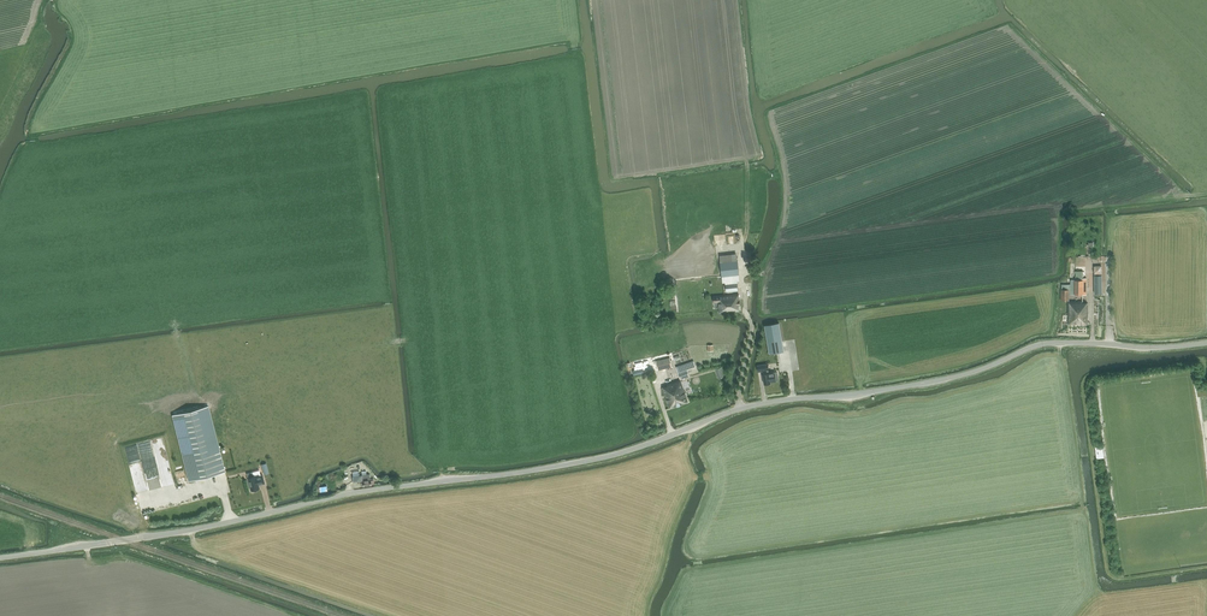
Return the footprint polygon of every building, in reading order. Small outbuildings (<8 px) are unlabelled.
[(1085,265),(1085,257),(1075,256),(1075,265),(1085,265)] [(738,291),(738,290),(738,280),(740,280),(739,274),(738,260),(720,262),(722,281),(723,284),(726,284),(726,292),(738,291)] [(696,263),(673,267),(674,274),(697,270),(696,263)] [(1070,294),(1074,294),(1083,295),(1087,295),(1087,277),(1083,277),(1083,271),(1075,271),(1075,280),(1070,280),(1070,284),(1070,294)] [(1094,294),(1102,294),(1102,275),(1094,275),(1094,294)] [(1061,284),(1061,289),(1061,300),(1069,300),(1069,294),(1070,294),(1070,284),(1069,284),(1061,284)] [(739,294),(713,296),(714,304),(718,304),(719,313),(739,311),(739,310),(740,310),(739,306),(740,306),(739,294)] [(1068,301),(1068,324),(1088,324),(1088,303),(1082,303),(1082,302),(1068,301)] [(769,354),(784,351),(779,323),(764,325),(769,354)] [(670,357),(656,361),(658,370),(672,367),(670,357)] [(688,370),(696,367),(694,360),(676,366),(680,379),(690,376),(688,370)] [(777,372),(770,373),(769,370),(768,363),(756,365),(758,372),(763,371),(763,374),(762,374),(764,384),(771,383),(771,382),(776,381),(778,381),(779,380),(778,373),(777,372)] [(719,378),(725,376),(722,367),(716,369),(719,378)] [(669,409),(689,402),(681,380),(662,387),(669,409)] [(225,471),(219,449),(218,449),(207,406),(173,415),(190,480),(225,471)] [(151,439),(161,486),(172,483),(163,436),(151,439)] [(124,446),(135,491),(147,489),(136,443),(124,446)] [(1102,445),(1095,446),(1096,458),(1104,457),(1102,445)] [(148,488),(160,487),(158,471),(146,473),(148,488)] [(252,472),(247,473),(248,478),(251,490),(252,490),(252,491),(253,492),(256,491),(257,490),(256,489),(260,488),(259,485),(265,483),(263,475),(261,475),(257,476),(256,476),(254,477),(252,472)] [(352,474),(353,481),(363,480),(363,486),(371,485),(374,485),(374,483),(374,480),(370,480),(370,478),(370,476),(362,477),(362,475),(360,476),(359,473),(352,474)]
